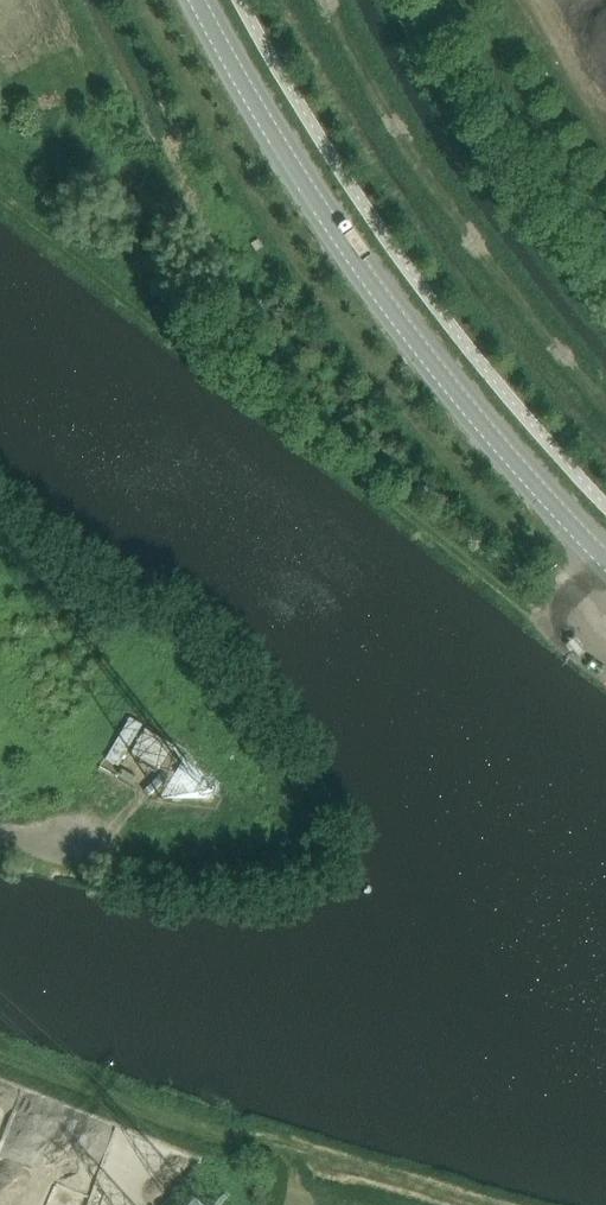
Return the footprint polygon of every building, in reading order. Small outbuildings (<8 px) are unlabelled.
[(130,717),(106,758),(118,765),(142,724),(130,717)] [(173,745),(145,729),(131,754),(159,769),(173,745)]
